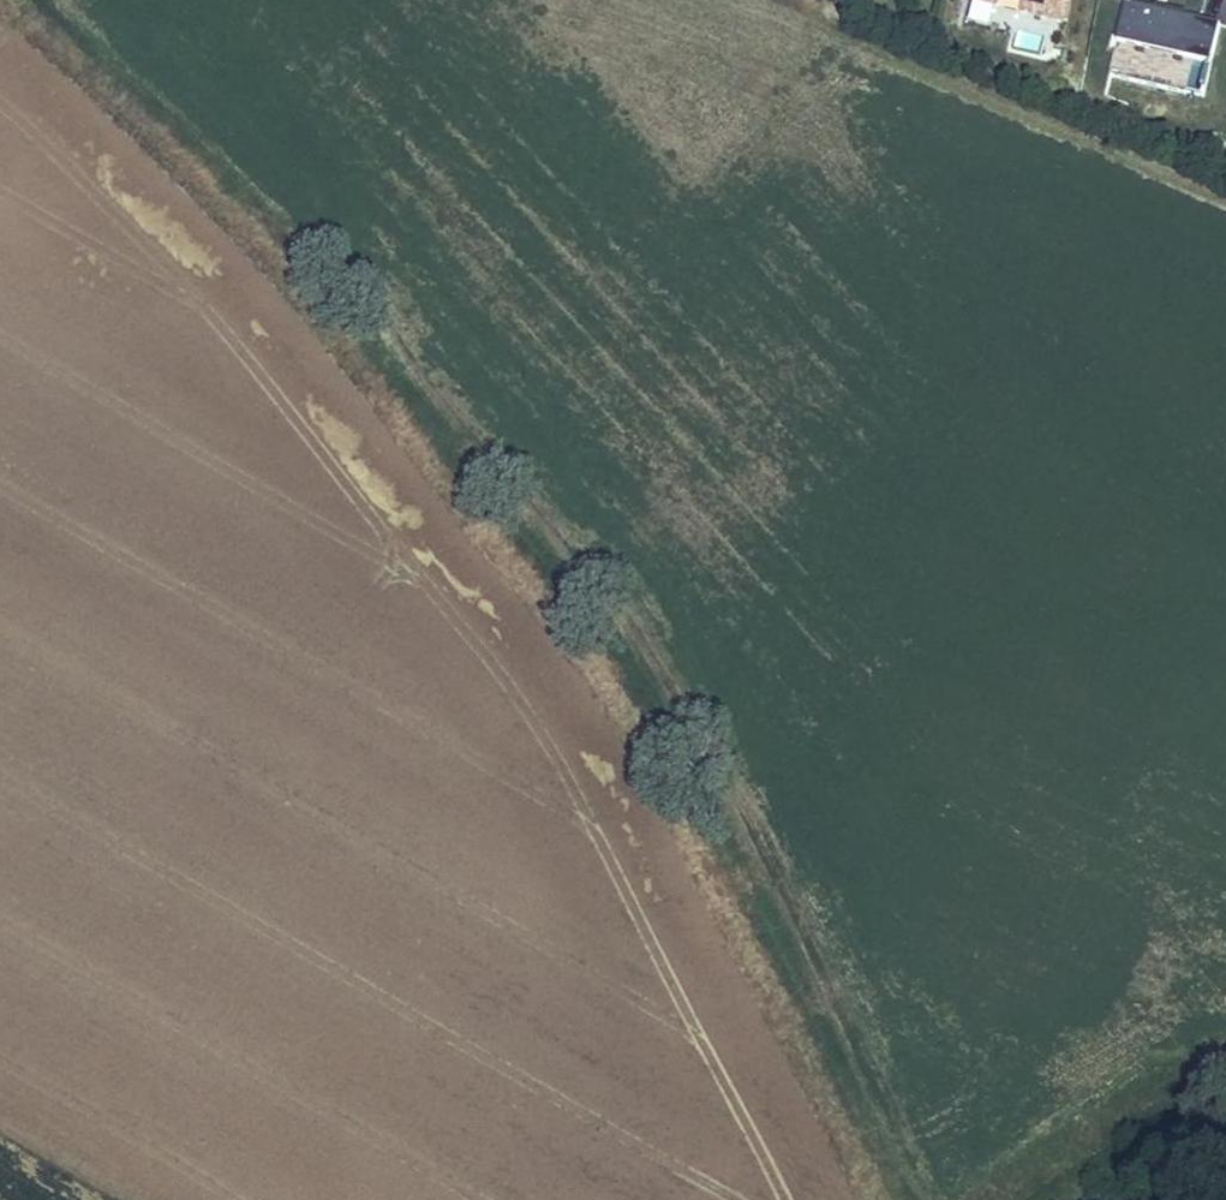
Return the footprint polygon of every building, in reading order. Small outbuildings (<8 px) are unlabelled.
[(972,4),(998,10),(1001,0),(1024,7),(1021,17),(1064,27),(1071,0),(973,0),(972,4)] [(1109,79),(1184,97),(1192,66),(1210,70),(1219,30),(1185,22),(1154,14),(1127,7),(1109,79)] [(1186,17),(1155,10),(1154,14),(1185,22),(1186,17)]
